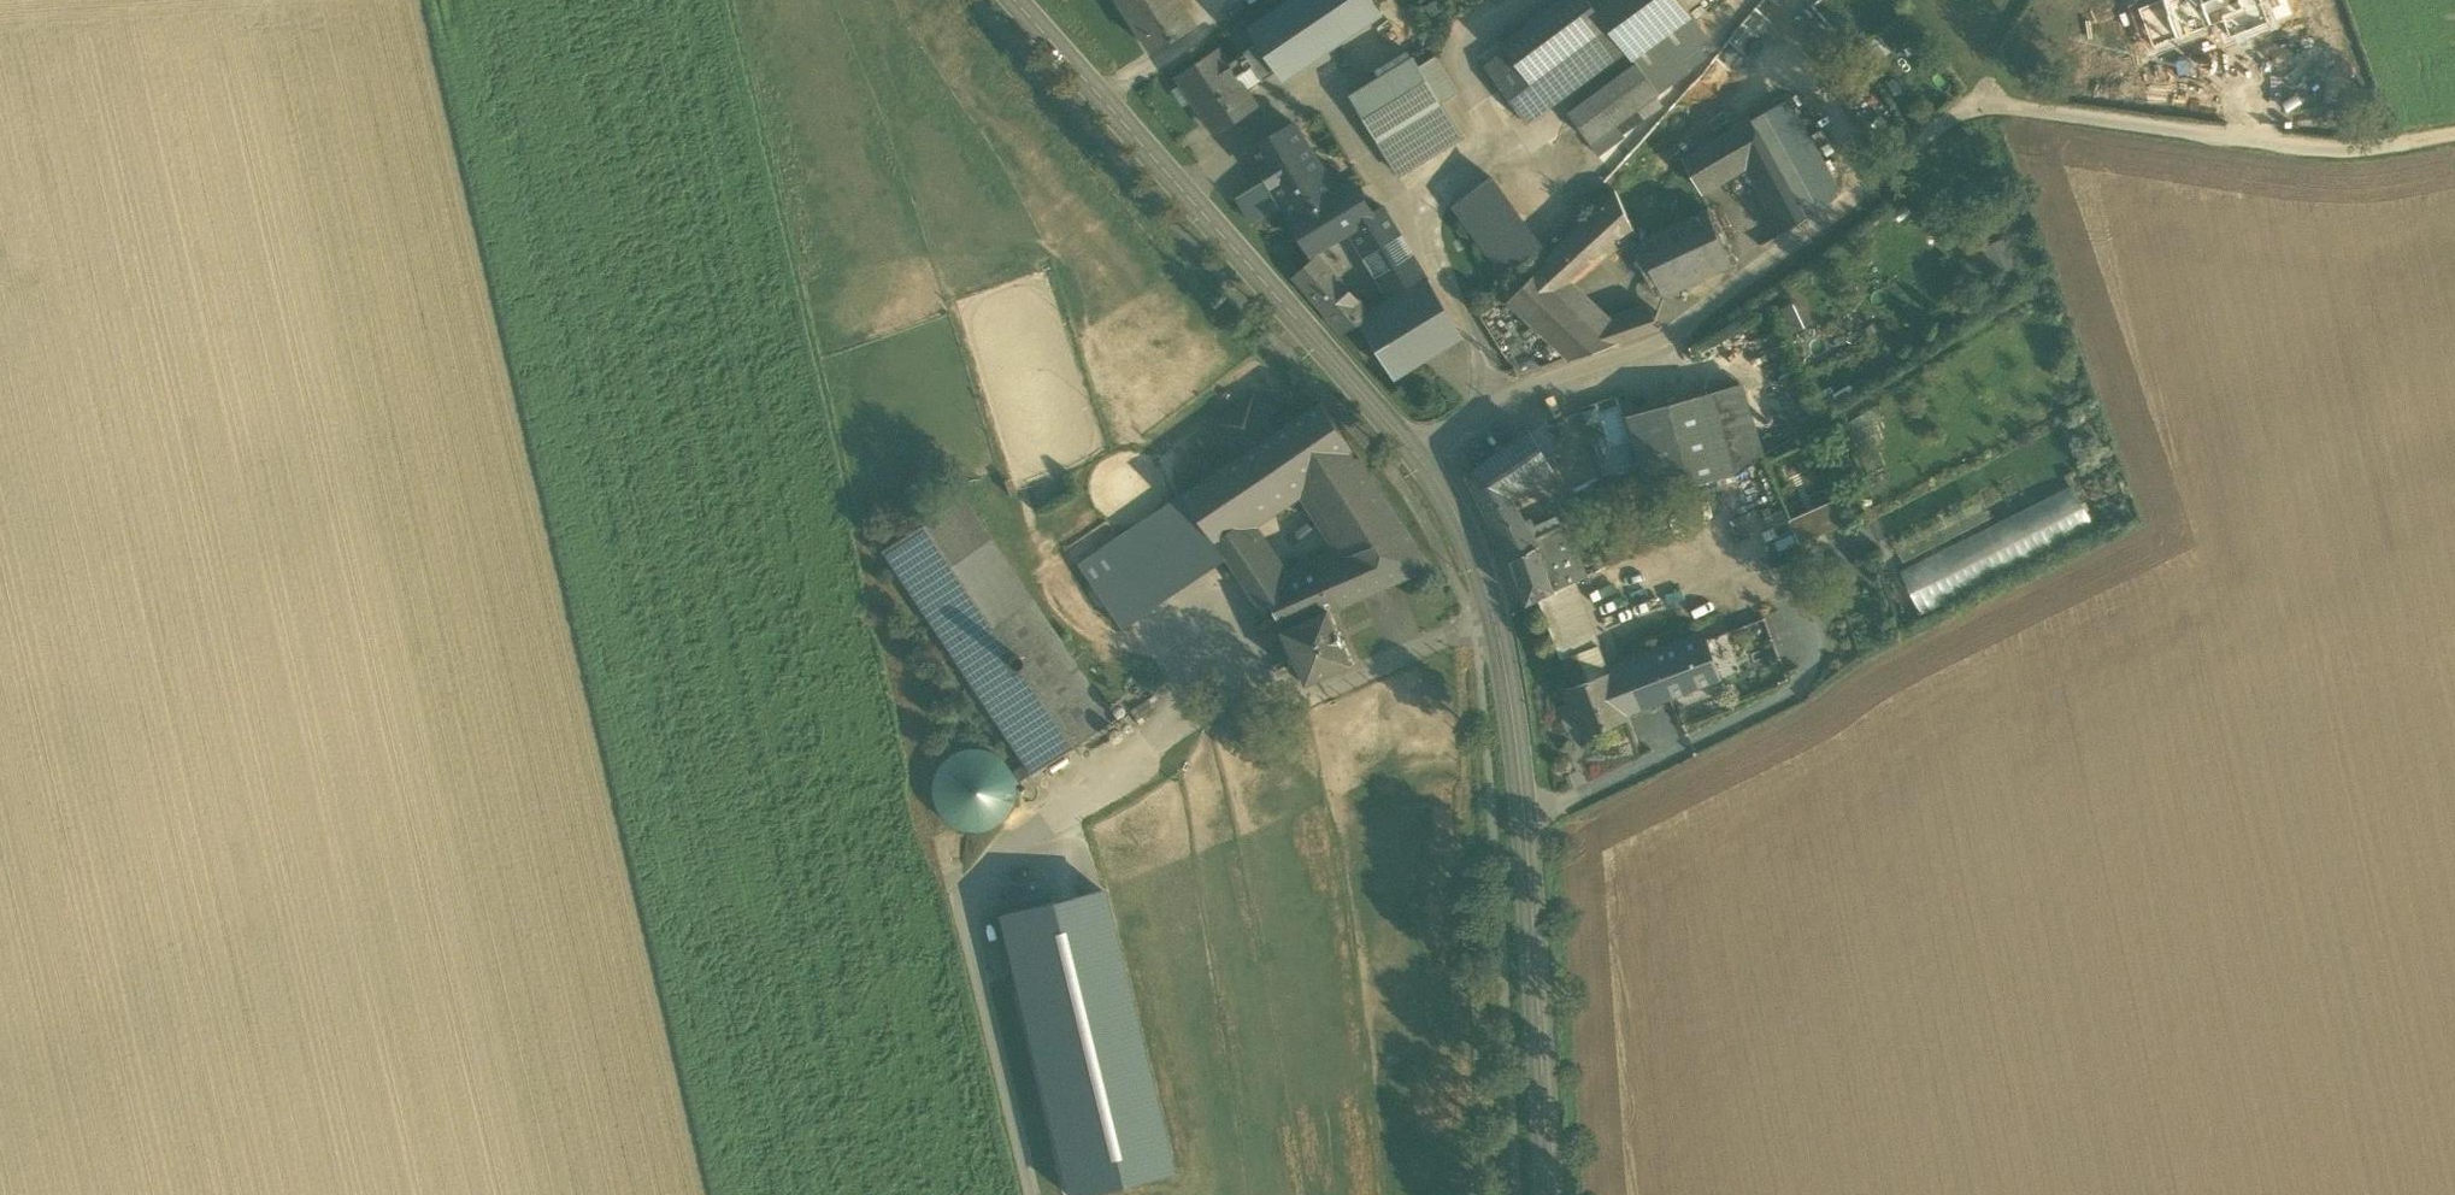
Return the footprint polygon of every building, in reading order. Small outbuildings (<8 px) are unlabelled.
[(1155,52),(1194,27),(1177,0),(1121,0),(1155,52)] [(1383,15),(1373,0),(1291,0),(1250,28),(1259,42),(1278,71),(1285,80),(1383,15)] [(1607,26),(1609,24),(1591,0),(1561,0),(1502,43),(1507,49),(1524,74),(1531,82),(1607,26)] [(1622,73),(1629,82),(1614,93),(1576,121),(1592,143),(1617,124),(1656,95),(1690,70),(1682,58),(1699,45),(1709,38),(1687,6),(1682,0),(1591,0),(1609,24),(1607,26),(1626,51),(1635,63),(1622,73)] [(2137,7),(2153,48),(2211,26),(2223,21),(2230,38),(2270,22),(2262,4),(2271,1),(2270,0),(2156,0),(2137,7)] [(2211,26),(2217,43),(2230,38),(2223,21),(2211,26)] [(1531,82),(1524,74),(1503,90),(1527,124),(1626,51),(1607,26),(1531,82)] [(1253,66),(1263,81),(1278,71),(1259,42),(1244,52),(1253,66)] [(1708,57),(1699,45),(1682,58),(1690,70),(1708,57)] [(1430,46),(1413,56),(1419,66),(1436,56),(1430,46)] [(1193,101),(1214,132),(1216,130),(1215,128),(1252,103),(1253,105),(1256,104),(1247,91),(1238,76),(1253,66),(1244,52),(1229,62),(1219,48),(1216,49),(1217,51),(1180,76),(1179,74),(1177,76),(1182,84),(1193,101)] [(1485,65),(1503,90),(1524,74),(1507,49),(1485,65)] [(1375,70),(1379,77),(1411,57),(1408,51),(1375,70)] [(1349,95),(1378,142),(1380,141),(1440,104),(1442,103),(1419,66),(1413,56),(1411,57),(1379,77),(1349,95)] [(1419,66),(1442,103),(1459,93),(1436,56),(1419,66)] [(1238,76),(1247,91),(1263,81),(1253,66),(1238,76)] [(1608,84),(1614,93),(1629,82),(1622,73),(1608,84)] [(1193,101),(1182,84),(1172,91),(1183,108),(1193,101)] [(1614,93),(1608,84),(1569,112),(1576,121),(1614,93)] [(1617,124),(1624,135),(1664,106),(1656,95),(1617,124)] [(1786,100),(1764,113),(1819,212),(1837,197),(1835,185),(1786,100)] [(1440,104),(1380,141),(1399,172),(1459,136),(1440,104)] [(1784,233),(1819,212),(1764,113),(1727,134),(1746,165),(1784,233)] [(1250,150),(1291,219),(1335,192),(1294,123),(1250,150)] [(1617,124),(1592,143),(1601,155),(1626,137),(1624,135),(1617,124)] [(1746,165),(1727,134),(1682,159),(1700,191),(1746,165)] [(1452,206),(1488,254),(1527,226),(1490,176),(1452,206)] [(1237,197),(1253,224),(1280,208),(1264,181),(1237,197)] [(1353,182),(1335,192),(1291,219),(1312,253),(1350,230),(1374,215),(1373,214),(1353,182)] [(1539,269),(1560,291),(1573,281),(1635,231),(1615,190),(1539,269)] [(1350,230),(1364,254),(1398,232),(1384,208),(1373,214),(1374,215),(1350,230)] [(1708,210),(1678,223),(1638,242),(1657,281),(1665,297),(1733,266),(1708,210)] [(1488,254),(1503,276),(1541,246),(1527,226),(1488,254)] [(1364,254),(1392,298),(1426,277),(1398,232),(1364,254)] [(2018,265),(2004,238),(1982,249),(1996,276),(2018,265)] [(1296,278),(1343,331),(1361,320),(1369,315),(1368,313),(1319,257),(1296,278)] [(1600,327),(1608,324),(1573,281),(1560,291),(1539,269),(1508,301),(1570,360),(1607,347),(1600,327)] [(1361,320),(1396,377),(1463,337),(1426,277),(1392,298),(1368,313),(1369,315),(1361,320)] [(1793,304),(1780,310),(1791,334),(1804,327),(1793,304)] [(1600,327),(1607,347),(1661,328),(1652,309),(1608,324),(1600,327)] [(1711,393),(1735,475),(1762,457),(1740,385),(1711,393)] [(1642,467),(1648,491),(1735,475),(1711,393),(1628,416),(1642,467)] [(1217,424),(1240,458),(1275,434),(1252,399),(1217,424)] [(1243,524),(1300,485),(1353,449),(1322,403),(1275,434),(1240,458),(1184,495),(1216,542),(1243,524)] [(1873,419),(1880,417),(1878,410),(1849,414),(1854,441),(1876,437),(1873,419)] [(1486,508),(1509,555),(1534,538),(1509,495),(1552,469),(1529,430),(1469,476),(1486,508)] [(1300,485),(1347,554),(1358,549),(1347,532),(1360,523),(1356,519),(1387,498),(1353,449),(1300,485)] [(1620,498),(1648,491),(1642,467),(1613,475),(1620,498)] [(2073,483),(1899,571),(1921,614),(2097,529),(2073,483)] [(1184,495),(1102,551),(1121,579),(1097,595),(1121,630),(1227,559),(1216,542),(1184,495)] [(881,551),(909,593),(990,539),(962,497),(881,551)] [(1431,564),(1387,498),(1356,519),(1360,523),(1347,532),(1358,549),(1347,554),(1324,565),(1341,606),(1429,568),(1432,567),(1430,564),(1431,564)] [(1791,520),(1801,543),(1846,523),(1836,500),(1791,520)] [(1894,543),(1903,561),(1990,518),(1982,500),(1894,543)] [(1263,553),(1243,524),(1216,542),(1227,559),(1235,571),(1263,553)] [(1535,540),(1534,538),(1509,555),(1512,560),(1527,604),(1540,598),(1555,590),(1575,581),(1587,576),(1567,527),(1535,540)] [(909,593),(951,654),(1031,600),(990,539),(909,593)] [(1622,544),(1600,554),(1606,568),(1628,558),(1622,544)] [(1078,567),(1097,595),(1121,579),(1102,551),(1078,567)] [(1273,568),(1263,553),(1235,571),(1246,586),(1273,568)] [(1283,631),(1307,684),(1309,683),(1352,663),(1352,664),(1354,664),(1353,662),(1352,662),(1330,612),(1341,606),(1324,565),(1284,583),(1302,622),(1284,630),(1283,631)] [(1284,584),(1273,568),(1246,586),(1265,615),(1274,609),(1284,630),(1302,622),(1284,583),(1284,584)] [(1540,598),(1560,653),(1596,640),(1575,581),(1555,590),(1540,598)] [(1112,720),(1031,600),(951,654),(1031,774),(1112,720)] [(1727,634),(1707,641),(1721,678),(1741,671),(1727,634)] [(1609,673),(1626,717),(1722,681),(1721,678),(1707,641),(1706,637),(1609,673)] [(1599,645),(1579,653),(1589,681),(1609,673),(1599,645)] [(1567,689),(1584,736),(1627,719),(1626,717),(1609,673),(1589,681),(1579,653),(1562,659),(1573,687),(1567,689)] [(931,785),(932,801),(940,815),(952,826),(968,831),(984,829),(998,822),(1009,810),(1014,794),(1012,778),(1005,764),(993,753),(977,748),(961,750),(947,757),(936,769),(931,785)] [(1068,1194),(1076,1194),(1172,1171),(1102,890),(999,916),(1068,1194)]
